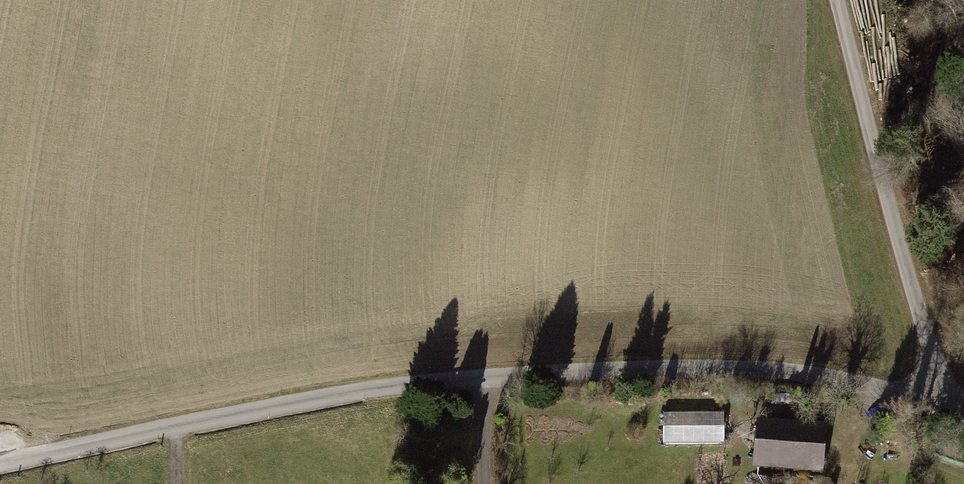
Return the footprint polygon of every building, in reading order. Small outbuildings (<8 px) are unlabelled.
[(664,445),(724,443),(724,412),(663,413),(664,445)] [(824,469),(826,423),(761,421),(759,467),(824,469)]
